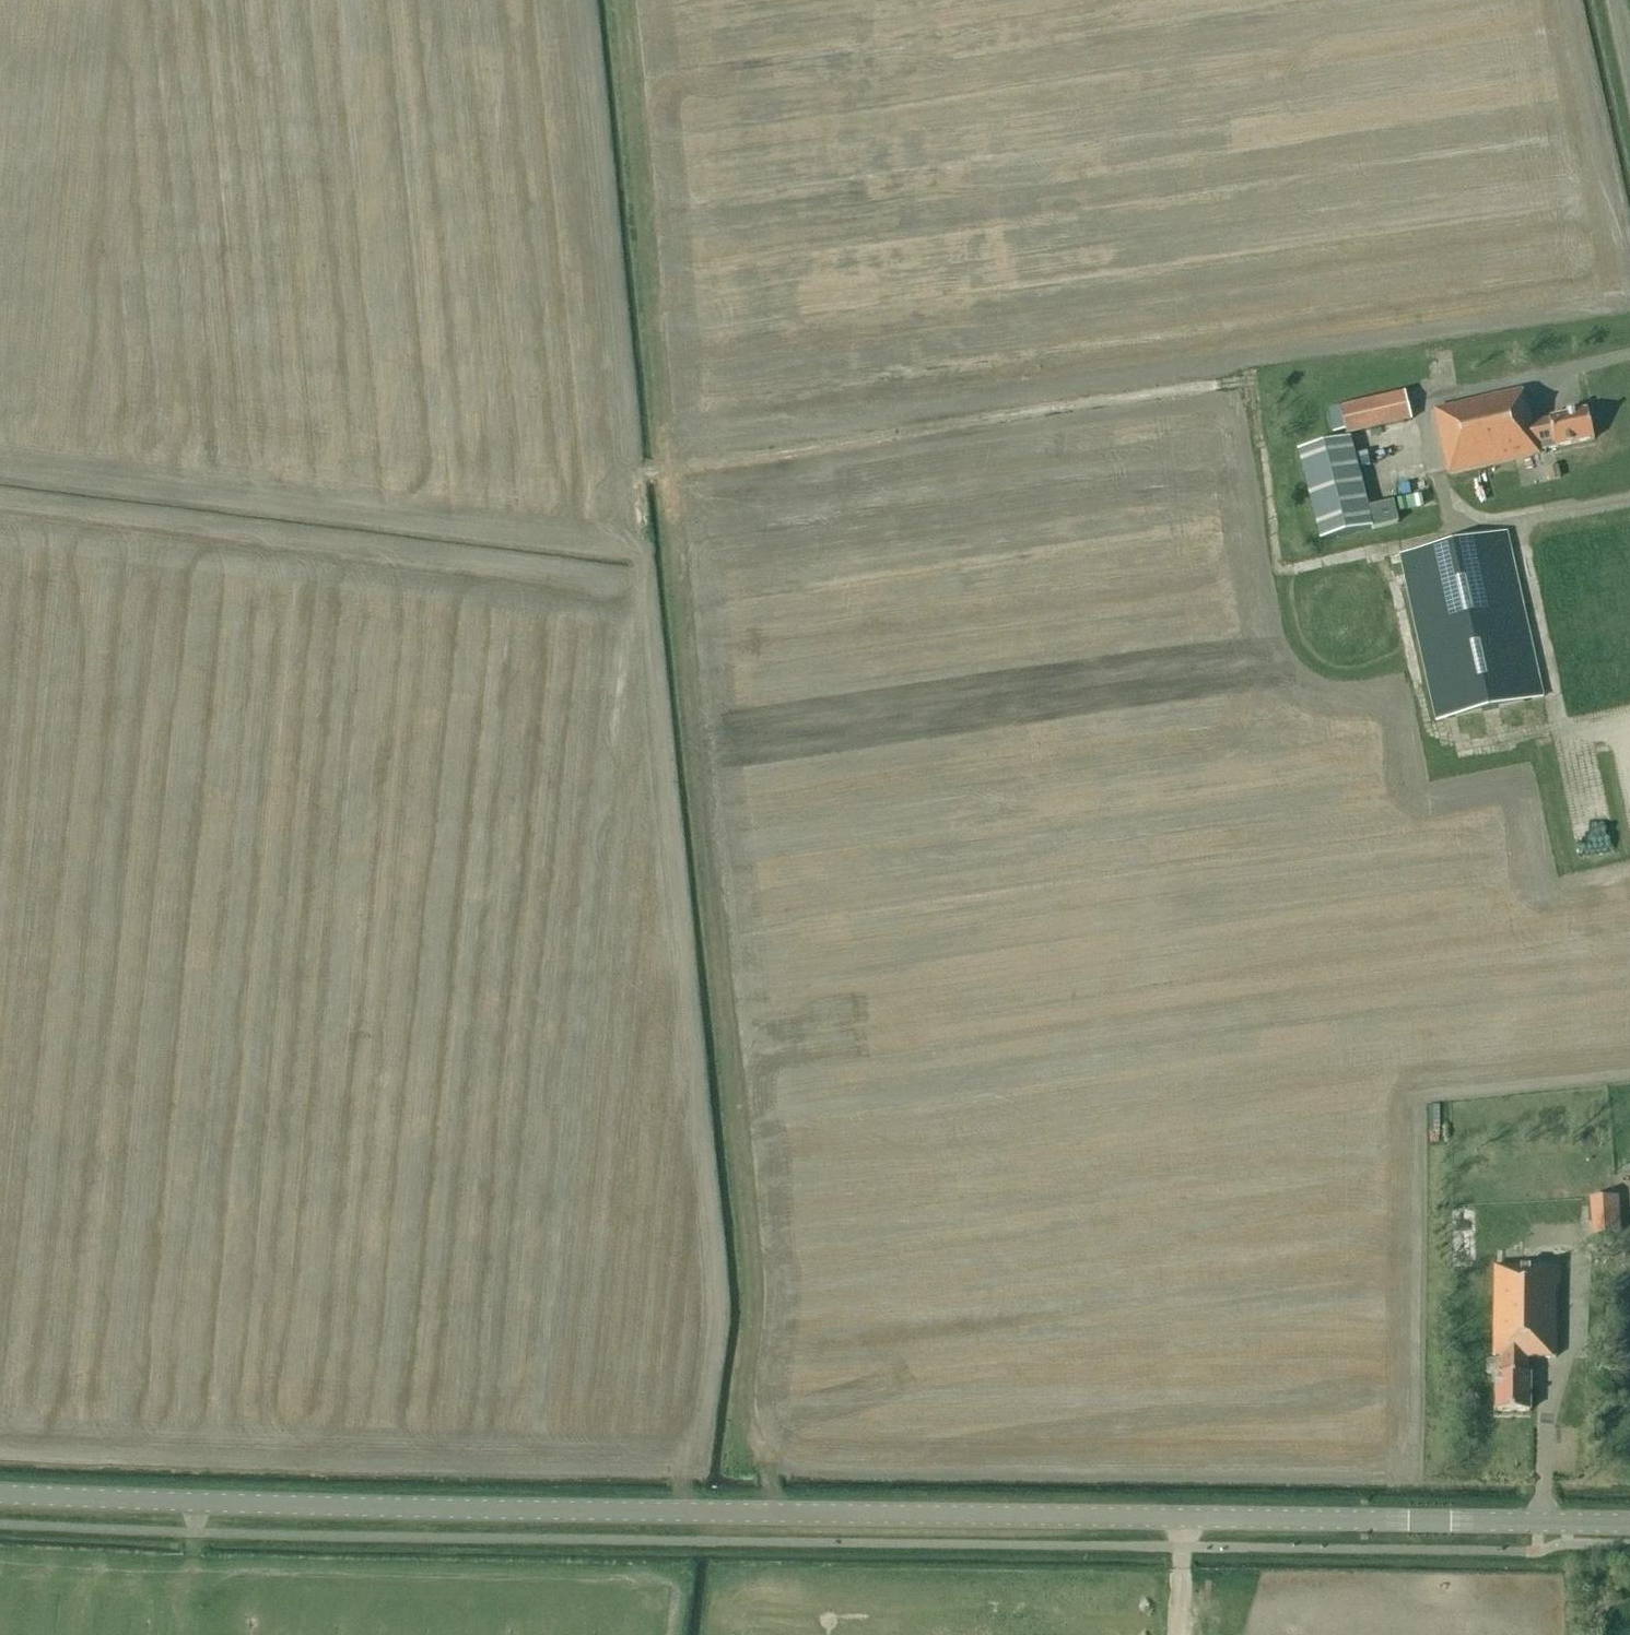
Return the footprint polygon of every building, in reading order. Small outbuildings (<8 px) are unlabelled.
[(1538,452),(1555,448),(1594,439),(1587,410),(1549,419),(1549,420),(1532,424),(1528,408),(1526,408),(1522,390),(1433,410),(1448,475),(1539,454),(1538,452)] [(1340,406),(1347,436),(1413,421),(1405,391),(1340,406)] [(1352,438),(1298,452),(1320,541),(1374,528),(1352,438)] [(1561,479),(1558,467),(1547,469),(1550,482),(1561,479)] [(1436,720),(1543,697),(1507,533),(1400,556),(1436,720)] [(1616,1197),(1596,1199),(1592,1200),(1595,1235),(1619,1232),(1616,1197)] [(1453,1230),(1453,1253),(1472,1253),(1472,1230),(1453,1230)] [(1495,1266),(1494,1356),(1502,1356),(1501,1374),(1498,1374),(1497,1410),(1529,1410),(1530,1374),(1527,1374),(1527,1357),(1555,1357),(1556,1286),(1559,1286),(1560,1267),(1495,1266)]
